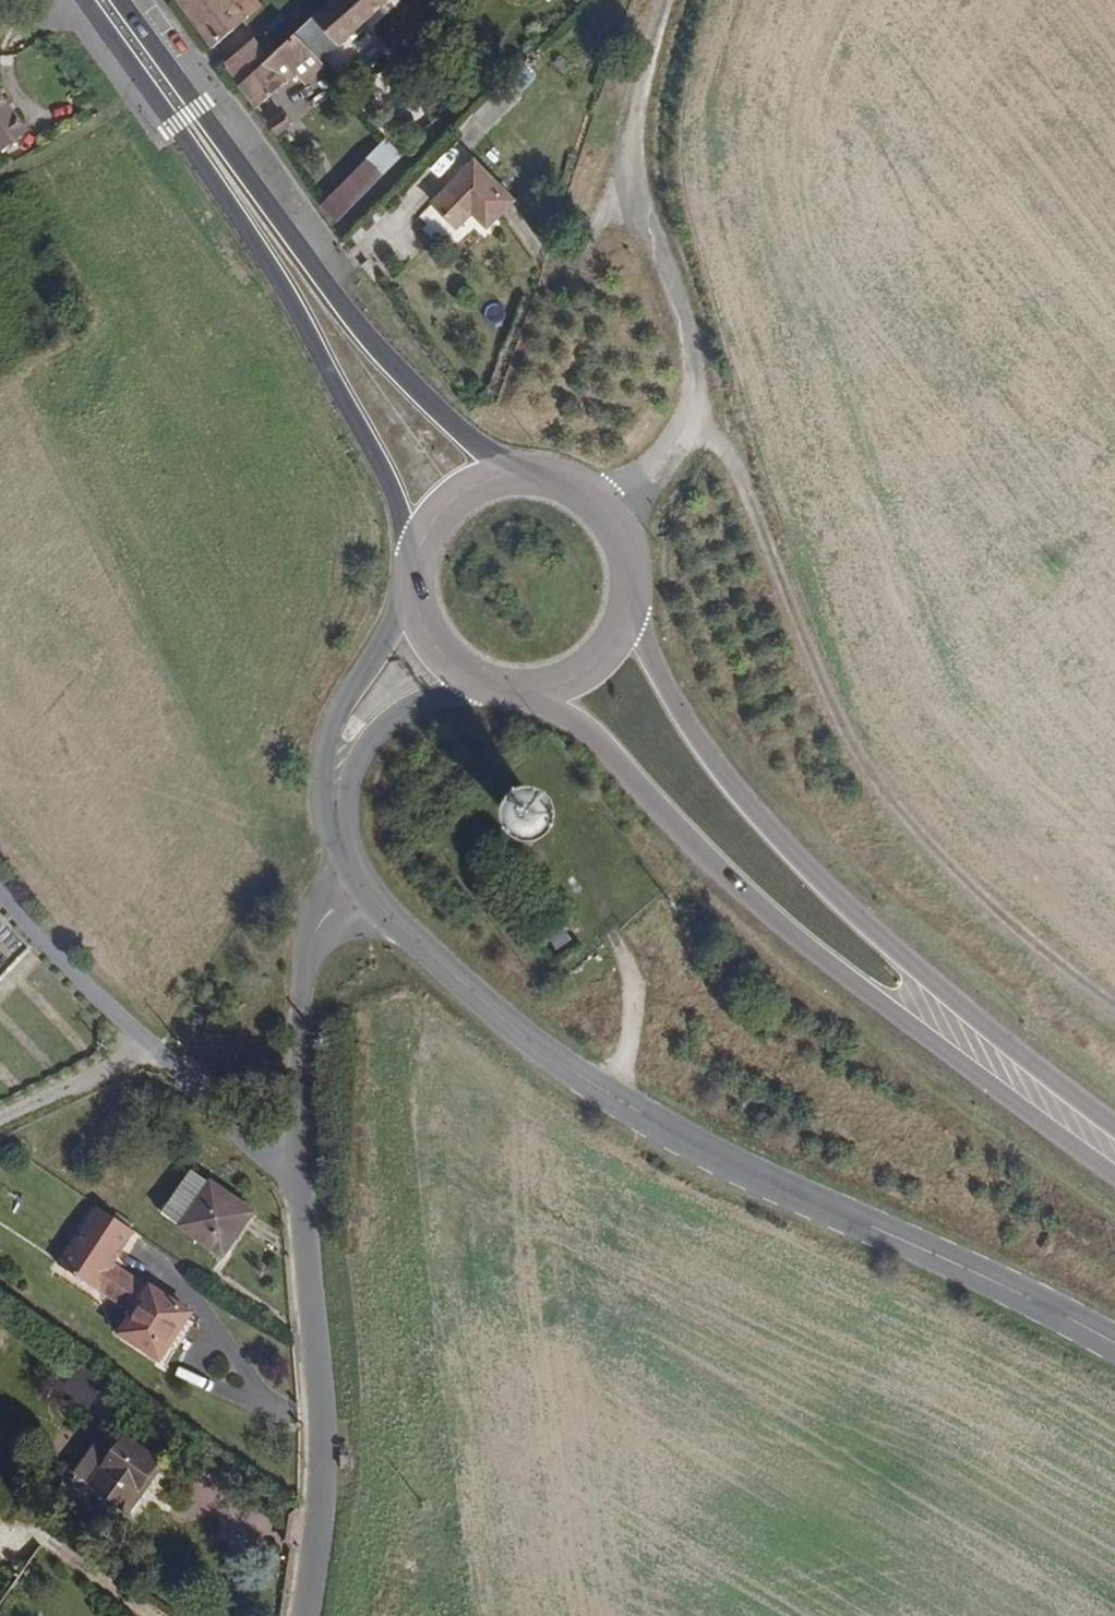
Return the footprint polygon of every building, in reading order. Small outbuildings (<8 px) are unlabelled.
[(210,48),(246,15),(234,0),(175,0),(210,48)] [(384,0),(323,0),(317,6),(345,38),(384,0)] [(345,38),(317,6),(300,22),(328,53),(345,38)] [(258,98),(288,73),(297,82),(328,53),(300,22),(270,50),(242,75),(258,98)] [(242,75),(270,50),(257,35),(229,58),(242,75)] [(30,127),(0,86),(0,142),(3,146),(30,127)] [(304,126),(290,108),(274,120),(288,139),(304,126)] [(384,172),(396,159),(382,144),(369,157),(384,172)] [(336,221),(384,172),(369,157),(324,204),(336,221)] [(515,202),(472,157),(427,205),(456,232),(471,217),(488,232),(515,202)] [(532,831),(536,828),(540,824),(541,819),(541,814),(540,809),(537,805),(532,802),(527,801),(522,801),(517,803),(514,807),(511,812),(510,817),(511,822),(514,826),(517,830),(522,832),(527,832),(532,831)] [(570,941),(556,924),(541,936),(555,953),(570,941)] [(182,1228),(211,1185),(192,1171),(163,1215),(182,1228)] [(253,1207),(213,1181),(211,1185),(182,1228),(182,1229),(227,1259),(238,1241),(233,1239),(253,1207)] [(118,1261),(142,1231),(109,1205),(65,1259),(98,1286),(99,1284),(118,1261)] [(238,1241),(258,1210),(253,1207),(233,1239),(238,1241)] [(107,1290),(126,1267),(118,1261),(99,1284),(107,1290)] [(157,1359),(189,1315),(126,1267),(107,1290),(134,1310),(119,1330),(157,1359)] [(164,1365),(196,1320),(189,1315),(157,1359),(164,1365)] [(82,1409),(97,1389),(72,1369),(56,1389),(82,1409)] [(126,1495),(149,1465),(116,1439),(79,1487),(116,1516),(130,1499),(126,1495)]
